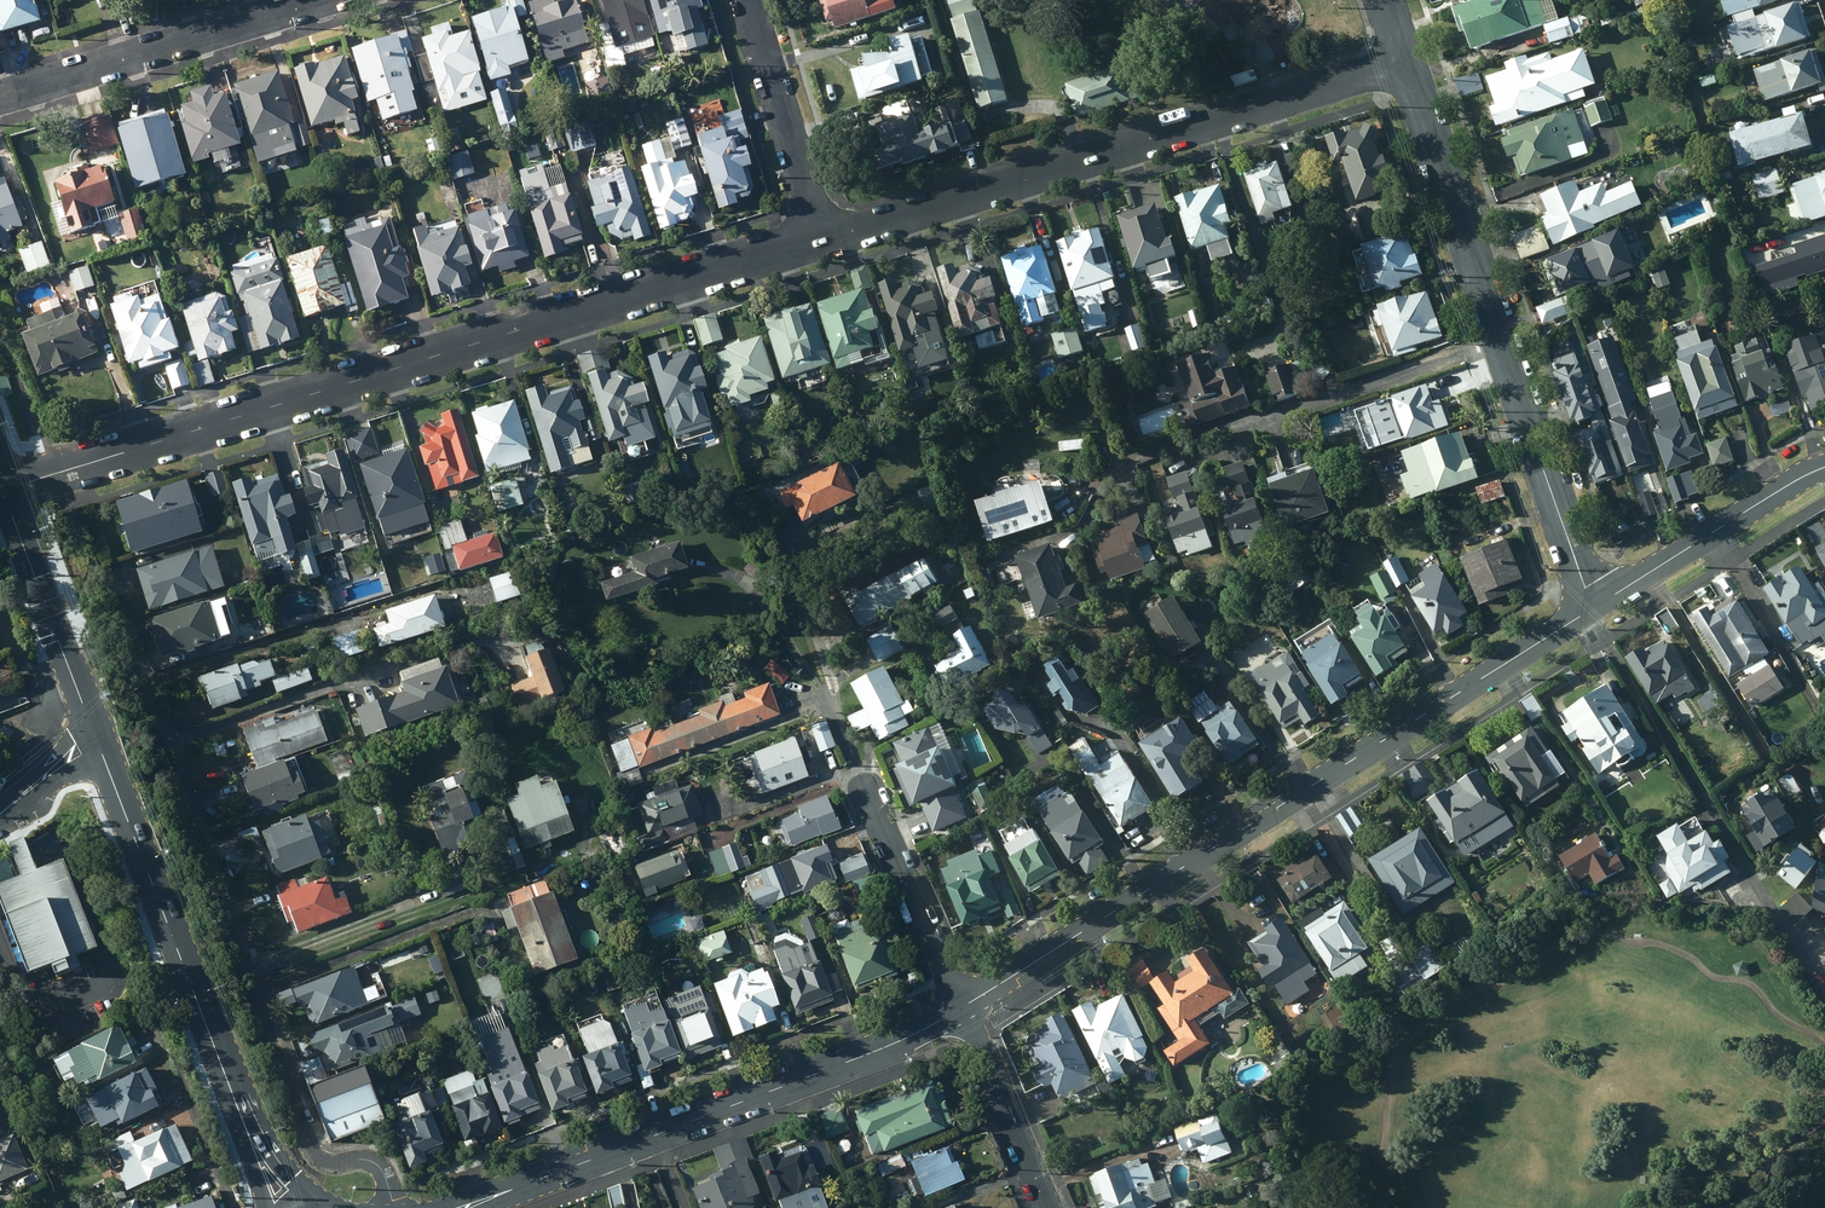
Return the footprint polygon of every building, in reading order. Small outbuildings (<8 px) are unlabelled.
[(0,0),(0,21),(4,34),(43,23),(38,3),(34,4),(33,0),(0,0)] [(524,0),(509,0),(511,8),(516,7),(519,19),(529,16),(524,0)] [(590,44),(578,0),(557,6),(556,0),(538,0),(530,2),(548,64),(566,59),(564,52),(590,44)] [(645,0),(603,0),(610,24),(600,27),(606,48),(602,49),(608,72),(628,66),(625,55),(656,47),(653,38),(656,37),(645,0)] [(710,46),(700,12),(706,10),(703,0),(648,0),(653,17),(657,16),(662,33),(658,34),(664,55),(681,51),(682,54),(710,46)] [(840,29),(884,16),(883,15),(890,13),(887,0),(825,0),(831,21),(838,19),(840,29)] [(955,21),(983,110),(1012,101),(985,13),(982,14),(980,8),(977,0),(952,0),(958,21),(955,21)] [(1449,9),(1456,33),(1461,32),(1468,50),(1526,29),(1530,28),(1544,23),(1537,0),(1476,0),(1449,9)] [(1638,15),(1647,12),(1643,0),(1633,0),(1638,15)] [(1724,18),(1779,0),(1719,0),(1724,18)] [(1740,55),(1741,59),(1773,48),(1773,50),(1810,37),(1798,3),(1754,18),(1751,10),(1731,17),(1734,24),(1725,27),(1735,57),(1740,55)] [(515,8),(475,19),(479,34),(477,35),(481,51),(484,51),(493,82),(513,76),(511,68),(530,62),(515,8)] [(1566,18),(1542,26),(1548,45),(1573,37),(1573,35),(1589,29),(1584,14),(1566,19),(1566,18)] [(483,73),(472,32),(455,37),(451,23),(432,29),(435,36),(424,39),(429,54),(416,58),(425,89),(431,87),(432,89),(436,88),(434,80),(436,80),(437,81),(456,75),(457,81),(483,73)] [(396,39),(353,51),(369,104),(416,90),(411,72),(414,71),(408,52),(414,50),(408,31),(395,35),(396,39)] [(919,41),(918,36),(896,43),(899,55),(869,57),(872,67),(856,72),(865,102),(933,83),(931,78),(934,77),(924,40),(919,41)] [(1814,50),(1752,69),(1762,102),(1816,85),(1818,94),(1824,91),(1824,77),(1823,77),(1814,50)] [(1486,109),(1492,128),(1564,104),(1563,103),(1580,98),(1575,81),(1569,83),(1559,52),(1547,56),(1546,54),(1525,61),(1523,57),(1501,64),(1504,72),(1483,78),(1492,107),(1486,109)] [(680,54),(668,57),(673,76),(685,74),(680,54)] [(317,64),(296,71),(313,129),(337,122),(338,126),(345,124),(349,137),(362,133),(353,103),(361,101),(355,80),(353,80),(346,57),(317,65),(317,64)] [(1125,67),(1068,84),(1078,118),(1148,96),(1144,84),(1135,87),(1130,70),(1127,71),(1125,67)] [(1477,71),(1452,80),(1459,99),(1483,90),(1477,71)] [(281,73),(235,86),(259,165),(299,153),(291,128),(297,126),(281,73)] [(1702,78),(1704,86),(1716,82),(1713,74),(1702,78)] [(609,77),(587,85),(592,100),(614,92),(609,77)] [(244,148),(228,95),(216,98),(213,88),(192,95),(195,105),(183,109),(188,125),(184,127),(195,166),(212,161),(211,158),(215,156),(217,166),(234,161),(231,151),(244,148)] [(508,89),(491,94),(504,136),(520,131),(508,89)] [(719,96),(689,106),(698,140),(701,139),(708,168),(705,169),(707,175),(710,175),(720,211),(740,206),(739,201),(751,198),(756,188),(750,169),(754,167),(749,149),(745,150),(742,141),(750,138),(741,111),(725,116),(719,96)] [(971,124),(964,102),(938,110),(945,132),(971,124)] [(1604,102),(1583,108),(1589,127),(1611,120),(1604,102)] [(1727,134),(1736,168),(1805,149),(1805,151),(1814,148),(1811,138),(1807,139),(1800,114),(1795,115),(1793,108),(1780,112),(1782,119),(1727,134)] [(1572,109),(1502,133),(1504,139),(1499,140),(1504,159),(1510,157),(1516,176),(1587,154),(1586,152),(1594,149),(1581,109),(1573,112),(1572,109)] [(167,112),(120,126),(138,193),(189,178),(172,117),(168,117),(167,112)] [(919,115),(880,126),(892,166),(905,162),(906,166),(931,159),(919,115)] [(120,146),(111,116),(84,124),(93,154),(120,146)] [(685,120),(668,125),(677,152),(694,146),(685,120)] [(589,122),(565,130),(573,154),(596,147),(589,122)] [(1344,160),(1351,157),(1366,199),(1398,187),(1394,174),(1397,173),(1390,153),(1387,153),(1382,139),(1386,129),(1371,122),(1369,125),(1352,131),(1351,128),(1334,134),(1344,160)] [(307,124),(294,128),(301,151),(314,147),(307,124)] [(560,130),(546,134),(552,152),(566,148),(560,130)] [(644,171),(637,173),(655,235),(673,229),(672,227),(683,224),(689,211),(687,202),(694,200),(687,180),(685,181),(680,167),(670,170),(668,165),(671,164),(665,143),(638,152),(644,171)] [(248,152),(239,155),(243,170),(253,166),(248,152)] [(470,153),(447,159),(453,182),(476,176),(470,153)] [(1278,212),(1299,205),(1284,159),(1274,163),(1272,159),(1261,162),(1263,167),(1249,172),(1267,224),(1281,220),(1278,212)] [(70,180),(57,184),(73,236),(97,229),(96,226),(103,224),(98,211),(117,205),(106,170),(92,174),(90,167),(68,174),(70,180)] [(1774,169),(1751,176),(1759,202),(1783,194),(1774,169)] [(654,238),(633,170),(590,184),(597,209),(595,210),(601,230),(609,227),(612,235),(625,241),(636,238),(637,243),(654,238)] [(1792,227),(1824,217),(1824,174),(1791,185),(1792,187),(1788,188),(1794,206),(1786,209),(1792,227)] [(457,199),(450,176),(438,180),(445,203),(457,199)] [(1592,226),(1639,206),(1628,183),(1604,193),(1600,183),(1577,193),(1572,181),(1538,196),(1546,215),(1539,218),(1551,246),(1593,228),(1592,226)] [(7,244),(4,235),(18,231),(16,225),(24,222),(15,200),(7,203),(0,182),(0,246),(7,244)] [(1234,203),(1227,182),(1207,188),(1206,187),(1183,194),(1200,247),(1238,235),(1234,222),(1241,220),(1235,202),(1234,203)] [(570,184),(528,197),(546,261),(568,255),(566,248),(587,242),(570,184)] [(504,206),(464,218),(481,274),(492,271),(494,276),(514,270),(512,265),(527,260),(513,213),(506,215),(504,206)] [(1168,242),(1157,207),(1116,220),(1123,243),(1118,244),(1121,253),(1126,251),(1133,273),(1145,269),(1149,283),(1172,277),(1167,262),(1178,259),(1173,241),(1168,242)] [(141,210),(125,216),(132,240),(148,236),(141,210)] [(353,233),(339,237),(363,319),(405,306),(399,285),(405,283),(401,271),(405,270),(400,257),(398,257),(396,253),(395,253),(386,224),(376,227),(374,220),(351,227),(353,233)] [(449,223),(408,235),(428,303),(467,291),(462,274),(469,272),(463,252),(461,253),(455,232),(452,233),(449,223)] [(1548,250),(1539,225),(1510,235),(1519,260),(1548,250)] [(1412,229),(1372,243),(1386,288),(1393,285),(1394,290),(1409,286),(1407,281),(1429,274),(1422,252),(1419,253),(1412,229)] [(1118,280),(1102,230),(1087,235),(1082,233),(1072,235),(1070,240),(1058,244),(1087,336),(1109,328),(1105,315),(1103,316),(1100,308),(1106,306),(1102,295),(1117,290),(1114,281),(1118,280)] [(1795,245),(1806,278),(1824,272),(1824,235),(1795,245)] [(43,242),(20,251),(28,275),(51,266),(43,242)] [(1619,266),(1609,244),(1590,251),(1587,244),(1586,245),(1543,262),(1556,296),(1577,288),(1613,273),(1613,272),(1611,269),(1619,266)] [(1058,295),(1043,248),(1029,252),(1025,248),(1014,251),(1011,256),(1000,259),(1022,329),(1044,322),(1043,319),(1060,314),(1055,296),(1058,295)] [(1671,254),(1666,248),(1653,256),(1658,263),(1671,254)] [(325,249),(284,262),(303,321),(344,309),(325,249)] [(584,251),(570,255),(574,269),(588,265),(584,251)] [(263,353),(302,340),(284,282),(286,282),(279,260),(275,261),(273,255),(234,267),(236,274),(233,275),(241,303),(247,301),(249,305),(245,306),(249,317),(239,320),(250,354),(262,351),(263,353)] [(122,266),(119,257),(103,260),(105,270),(122,266)] [(1654,290),(1669,286),(1661,264),(1649,270),(1651,275),(1649,276),(1654,290)] [(859,268),(850,271),(855,290),(874,285),(868,266),(859,268)] [(90,267),(69,273),(75,294),(96,288),(90,267)] [(952,267),(934,273),(955,341),(999,328),(990,301),(995,299),(989,279),(980,282),(977,275),(965,268),(953,272),(952,267)] [(1780,288),(1776,271),(1756,278),(1761,294),(1780,288)] [(893,281),(876,286),(898,356),(940,341),(931,315),(937,313),(930,294),(922,297),(919,289),(906,283),(895,287),(893,281)] [(350,284),(340,287),(348,315),(353,313),(358,312),(350,284)] [(871,286),(823,301),(841,358),(884,343),(879,329),(888,326),(882,306),(878,308),(871,286)] [(1441,318),(1433,290),(1398,301),(1399,306),(1387,310),(1401,351),(1449,334),(1444,317),(1441,318)] [(197,291),(181,296),(189,326),(180,328),(185,345),(183,345),(187,359),(199,356),(201,365),(239,352),(234,335),(240,333),(234,314),(232,315),(227,300),(218,295),(200,300),(197,291)] [(1570,295),(1534,308),(1540,325),(1576,312),(1570,295)] [(141,299),(113,308),(132,367),(140,365),(142,372),(174,362),(172,355),(181,352),(172,322),(169,323),(161,297),(142,303),(141,299)] [(814,301),(767,316),(786,378),(833,361),(814,301)] [(32,333),(23,336),(40,378),(59,370),(61,374),(72,370),(71,366),(100,355),(87,320),(90,316),(78,311),(77,315),(67,320),(62,308),(28,322),(32,333)] [(1197,311),(1182,316),(1187,333),(1203,328),(1197,311)] [(723,342),(715,315),(695,321),(703,348),(723,342)] [(1588,316),(1575,320),(1578,330),(1591,326),(1588,316)] [(1150,346),(1143,323),(1129,327),(1136,350),(1150,346)] [(1087,350),(1079,326),(1054,333),(1062,358),(1087,350)] [(1735,407),(1713,347),(1712,348),(1710,342),(1700,345),(1696,332),(1671,340),(1676,353),(1673,354),(1676,362),(1674,363),(1692,413),(1693,412),(1697,422),(1735,407)] [(1809,411),(1824,405),(1824,349),(1820,334),(1788,345),(1791,353),(1785,355),(1786,357),(1785,358),(1788,369),(1790,369),(1791,373),(1790,373),(1799,398),(1804,396),(1809,411)] [(777,379),(763,335),(728,345),(729,349),(716,353),(723,373),(719,374),(726,395),(729,394),(733,406),(754,399),(752,394),(771,388),(769,382),(777,379)] [(1737,361),(1729,364),(1743,403),(1760,397),(1761,399),(1771,396),(1771,394),(1782,390),(1764,337),(1732,347),(1737,361)] [(1783,341),(1773,345),(1777,356),(1787,353),(1783,341)] [(584,378),(591,376),(611,440),(626,436),(629,446),(659,437),(648,402),(652,401),(646,381),(636,384),(634,376),(622,370),(609,374),(608,370),(612,369),(605,347),(577,355),(584,378)] [(1575,369),(1569,350),(1549,357),(1555,376),(1575,369)] [(663,356),(645,361),(663,418),(660,419),(665,436),(668,435),(672,448),(710,436),(706,426),(709,425),(699,393),(704,391),(697,370),(696,370),(691,358),(685,354),(664,360),(663,356)] [(1184,405),(1191,429),(1259,405),(1245,365),(1221,373),(1215,354),(1184,363),(1195,401),(1184,405)] [(1335,371),(1321,357),(1313,366),(1327,380),(1335,371)] [(1305,359),(1268,373),(1278,401),(1304,392),(1305,359)] [(216,384),(210,363),(192,368),(198,389),(216,384)] [(1626,476),(1652,466),(1617,371),(1595,379),(1610,422),(1607,423),(1626,476)] [(0,378),(0,385),(5,401),(8,400),(13,393),(9,379),(1,377),(0,378)] [(1393,445),(1453,425),(1444,399),(1439,401),(1433,383),(1422,387),(1420,379),(1398,387),(1400,394),(1396,396),(1402,412),(1385,418),(1393,445)] [(542,387),(524,392),(548,474),(590,462),(585,446),(587,445),(587,443),(599,440),(592,417),(583,420),(578,401),(575,402),(570,386),(544,394),(542,387)] [(1670,397),(1648,404),(1656,430),(1652,431),(1653,434),(1651,435),(1665,472),(1689,464),(1688,461),(1701,455),(1694,436),(1689,437),(1682,419),(1679,420),(1670,397)] [(1786,401),(1769,406),(1772,417),(1790,412),(1786,401)] [(527,454),(511,403),(485,411),(484,409),(472,413),(473,415),(469,416),(475,438),(472,439),(483,476),(527,463),(525,454),(527,454)] [(481,475),(460,408),(444,413),(447,424),(439,427),(429,421),(424,431),(425,432),(429,443),(424,444),(438,490),(465,481),(465,480),(481,475)] [(1574,435),(1572,436),(1587,478),(1589,477),(1594,492),(1618,483),(1602,438),(1604,438),(1600,427),(1598,428),(1597,424),(1606,421),(1603,411),(1585,417),(1584,413),(1576,416),(1576,417),(1569,420),(1574,435)] [(373,426),(346,435),(354,461),(381,452),(373,426)] [(1138,437),(1141,446),(1153,442),(1150,433),(1138,437)] [(1466,459),(1459,437),(1402,458),(1407,472),(1397,476),(1408,507),(1436,497),(1437,499),(1478,484),(1470,464),(1468,464),(1466,459)] [(1724,439),(1704,446),(1712,468),(1732,461),(1724,439)] [(1059,443),(1059,453),(1084,452),(1083,442),(1059,443)] [(358,496),(361,495),(347,448),(328,453),(330,458),(304,466),(310,486),(307,486),(313,504),(315,504),(316,507),(323,505),(330,525),(363,514),(358,496)] [(408,448),(361,462),(385,534),(410,526),(413,536),(435,529),(408,448)] [(638,448),(615,455),(618,467),(641,460),(638,448)] [(842,459),(778,491),(787,508),(797,503),(806,520),(859,494),(842,459)] [(1241,499),(1227,503),(1239,543),(1249,540),(1251,549),(1264,545),(1263,541),(1273,538),(1257,481),(1253,482),(1247,460),(1227,466),(1234,490),(1238,489),(1241,499)] [(1327,484),(1321,467),(1317,468),(1278,483),(1277,483),(1288,515),(1292,526),(1293,526),(1335,510),(1331,499),(1332,499),(1336,497),(1336,496),(1330,482),(1327,484)] [(229,492),(222,470),(206,474),(214,497),(229,492)] [(1171,476),(1177,496),(1198,489),(1192,470),(1171,476)] [(1690,472),(1665,480),(1673,504),(1687,499),(1687,497),(1698,493),(1690,472)] [(525,504),(517,477),(492,485),(500,511),(525,504)] [(247,480),(229,486),(254,566),(294,553),(285,521),(294,518),(288,498),(282,500),(275,478),(249,486),(247,480)] [(1055,498),(1050,479),(1026,487),(1023,487),(1021,486),(1019,487),(1017,487),(1014,488),(1012,489),(1011,491),(1009,493),(988,500),(998,537),(1027,529),(1025,525),(1039,521),(1040,525),(1058,520),(1051,499),(1055,498)] [(1503,480),(1481,487),(1486,503),(1509,496),(1503,480)] [(199,533),(184,481),(113,502),(128,555),(199,533)] [(640,481),(624,486),(630,502),(646,497),(640,481)] [(938,509),(930,488),(917,493),(925,514),(938,509)] [(1194,549),(1195,554),(1218,546),(1207,505),(1205,506),(1200,490),(1182,495),(1185,508),(1172,512),(1183,552),(1194,549)] [(1649,493),(1635,497),(1642,520),(1656,515),(1649,493)] [(1113,571),(1115,577),(1150,567),(1149,560),(1161,558),(1154,530),(1160,529),(1153,500),(1128,506),(1131,517),(1127,518),(1129,525),(1102,531),(1108,552),(1102,553),(1107,573),(1113,571)] [(222,533),(240,527),(236,514),(218,520),(222,533)] [(461,569),(505,556),(498,531),(468,540),(461,518),(439,525),(446,549),(454,547),(461,569)] [(1497,547),(1469,556),(1486,605),(1516,595),(1512,584),(1530,578),(1517,541),(1512,542),(1510,536),(1495,541),(1497,547)] [(602,580),(608,599),(661,582),(659,576),(691,566),(683,539),(631,555),(635,570),(602,580)] [(1813,546),(1824,568),(1824,539),(1813,546)] [(308,542),(294,545),(305,582),(319,578),(308,542)] [(1060,542),(1023,553),(1036,603),(1054,598),(1054,600),(1062,598),(1061,595),(1074,591),(1065,560),(1068,559),(1066,553),(1063,554),(1060,542)] [(226,586),(213,544),(137,568),(150,610),(226,586)] [(441,569),(437,555),(421,559),(425,573),(441,569)] [(1389,562),(1400,587),(1414,581),(1403,556),(1389,562)] [(928,561),(900,576),(911,598),(940,583),(928,561)] [(1760,585),(1797,644),(1806,638),(1808,641),(1812,639),(1817,646),(1824,642),(1824,640),(1824,595),(1815,580),(1809,584),(1796,563),(1760,585)] [(1475,611),(1453,572),(1450,575),(1444,564),(1427,573),(1435,587),(1421,595),(1442,631),(1450,626),(1454,633),(1471,624),(1466,617),(1475,611)] [(1280,579),(1290,595),(1312,582),(1302,566),(1280,579)] [(520,569),(490,577),(498,601),(527,593),(520,569)] [(1390,569),(1376,576),(1386,599),(1401,593),(1390,569)] [(1257,580),(1253,573),(1247,576),(1251,583),(1257,580)] [(899,574),(866,592),(880,618),(913,600),(911,598),(900,576),(899,574)] [(860,629),(880,618),(866,592),(864,590),(845,600),(846,603),(852,614),(860,629)] [(376,626),(383,647),(448,626),(437,593),(387,608),(391,622),(376,626)] [(1704,603),(1688,614),(1727,676),(1767,651),(1730,593),(1707,608),(1704,603)] [(962,609),(969,605),(971,608),(979,604),(974,594),(967,598),(959,602),(962,609)] [(1211,641),(1183,594),(1150,614),(1160,632),(1164,630),(1181,659),(1211,641)] [(225,636),(212,598),(152,618),(165,656),(181,651),(182,654),(199,648),(198,645),(225,636)] [(1373,621),(1360,629),(1385,676),(1401,665),(1398,660),(1415,650),(1413,646),(1415,644),(1404,627),(1408,624),(1397,607),(1389,612),(1385,606),(1383,607),(1380,602),(1367,611),(1373,621)] [(937,613),(949,637),(968,628),(956,604),(937,613)] [(1669,611),(1657,619),(1671,640),(1683,632),(1669,611)] [(225,631),(230,647),(272,636),(268,619),(225,631)] [(871,638),(883,661),(913,646),(901,622),(871,638)] [(995,664),(977,625),(959,634),(967,651),(937,666),(948,688),(995,664)] [(368,650),(361,628),(334,636),(341,658),(368,650)] [(1307,638),(1296,645),(1332,704),(1348,695),(1346,690),(1363,679),(1334,632),(1312,646),(1307,638)] [(1639,644),(1621,655),(1646,694),(1648,693),(1654,702),(1670,692),(1674,697),(1684,690),(1686,693),(1694,688),(1682,670),(1684,669),(1663,637),(1643,650),(1639,644)] [(568,688),(553,647),(528,655),(535,676),(513,684),(521,705),(568,688)] [(1271,664),(1259,670),(1290,728),(1308,718),(1311,724),(1329,715),(1314,687),(1318,684),(1311,670),(1309,671),(1298,651),(1271,666),(1271,664)] [(1091,714),(1104,705),(1081,668),(1077,670),(1071,660),(1067,662),(1063,656),(1049,665),(1052,670),(1054,669),(1061,679),(1051,685),(1058,697),(1067,691),(1073,700),(1068,703),(1072,709),(1079,710),(1079,709),(1082,710),(1091,714)] [(1777,679),(1762,656),(1742,669),(1746,675),(1734,683),(1751,708),(1785,685),(1780,677),(1777,679)] [(240,665),(239,663),(199,677),(203,688),(208,686),(215,708),(244,698),(242,691),(263,683),(262,681),(278,675),(272,658),(260,662),(255,660),(240,665)] [(774,659),(766,668),(784,684),(793,675),(774,659)] [(404,701),(410,721),(462,704),(448,665),(404,680),(410,699),(404,701)] [(901,685),(892,665),(857,682),(869,708),(852,716),(860,732),(876,724),(883,738),(913,725),(908,715),(918,710),(905,682),(901,685)] [(309,666),(273,678),(278,691),(313,679),(309,666)] [(1640,737),(1639,736),(1603,682),(1560,710),(1566,720),(1560,724),(1569,741),(1576,736),(1582,745),(1580,746),(1595,772),(1613,761),(1614,764),(1617,763),(1619,763),(1621,762),(1622,761),(1624,760),(1625,760),(1626,758),(1627,756),(1631,754),(1633,755),(1635,755),(1636,755),(1638,754),(1640,754),(1641,753),(1642,752),(1643,751),(1644,749),(1644,747),(1645,746),(1645,744),(1644,742),(1644,741),(1642,739),(1641,738),(1640,737)] [(742,702),(721,710),(730,736),(776,719),(764,687),(740,697),(742,702)] [(1049,726),(1037,706),(1027,703),(1021,692),(1010,688),(1008,700),(994,707),(1004,727),(1032,734),(1043,753),(1056,745),(1046,728),(1049,726)] [(336,690),(329,693),(331,699),(338,696),(336,690)] [(1531,692),(1517,701),(1531,722),(1545,713),(1531,692)] [(1219,697),(1200,709),(1235,764),(1266,744),(1263,740),(1265,738),(1246,709),(1244,710),(1238,700),(1226,708),(1219,697)] [(367,735),(394,726),(386,702),(359,710),(367,735)] [(681,754),(730,736),(721,710),(719,704),(694,714),(696,720),(672,729),(676,741),(681,754)] [(258,767),(329,741),(318,710),(304,715),(302,708),(275,718),(273,714),(254,721),(256,725),(244,729),(258,767)] [(1070,724),(1065,715),(1055,721),(1062,730),(1070,724)] [(1192,716),(1150,740),(1183,798),(1210,780),(1197,757),(1212,748),(1204,733),(1202,734),(1192,716)] [(1527,724),(1481,755),(1486,762),(1491,758),(1523,806),(1558,783),(1553,775),(1559,771),(1527,724)] [(943,747),(933,727),(898,742),(907,763),(898,768),(914,806),(924,802),(937,833),(973,817),(960,787),(966,784),(949,745),(943,747)] [(633,772),(681,754),(676,741),(672,729),(650,737),(648,731),(622,741),(633,772)] [(757,766),(766,793),(811,776),(807,765),(814,762),(808,745),(802,748),(797,736),(758,752),(763,763),(757,766)] [(1094,773),(1128,827),(1161,804),(1125,752),(1094,773)] [(293,773),(287,757),(243,774),(256,810),(283,801),(284,805),(302,799),(300,793),(308,790),(301,770),(293,773)] [(1473,767),(1422,798),(1443,829),(1440,831),(1447,841),(1450,839),(1452,843),(1475,829),(1482,840),(1501,828),(1499,825),(1508,820),(1473,767)] [(432,813),(446,856),(486,840),(477,818),(484,815),(466,770),(424,787),(430,799),(427,812),(432,813)] [(1802,792),(1789,772),(1777,779),(1790,799),(1802,792)] [(510,796),(527,848),(541,843),(543,849),(554,845),(552,840),(577,831),(560,779),(545,784),(541,774),(519,782),(523,792),(510,796)] [(987,778),(971,784),(984,813),(1000,806),(987,778)] [(705,814),(695,784),(639,803),(650,833),(705,814)] [(1793,827),(1773,793),(1764,798),(1759,790),(1743,799),(1749,808),(1741,813),(1753,831),(1747,835),(1755,850),(1793,827)] [(635,791),(622,796),(626,806),(639,801),(635,791)] [(1044,808),(1078,864),(1082,862),(1090,875),(1113,861),(1104,846),(1109,843),(1107,840),(1109,839),(1092,810),(1089,812),(1078,794),(1070,799),(1068,794),(1044,808)] [(793,843),(794,846),(824,834),(825,835),(844,828),(829,795),(801,806),(803,812),(784,819),(785,822),(782,823),(790,844),(793,843)] [(1369,827),(1355,806),(1335,818),(1349,840),(1369,827)] [(1808,823),(1818,844),(1822,842),(1824,848),(1824,813),(1808,823)] [(281,873),(324,858),(322,855),(333,852),(322,820),(312,823),(308,814),(265,830),(281,873)] [(1676,825),(1674,821),(1653,834),(1665,854),(1664,869),(1678,892),(1689,885),(1693,891),(1698,888),(1699,890),(1729,872),(1722,859),(1727,856),(1716,838),(1711,842),(1703,829),(1701,829),(1692,816),(1676,825)] [(680,824),(640,838),(644,851),(684,836),(680,824)] [(1452,881),(1416,825),(1364,858),(1400,914),(1452,881)] [(1013,844),(1011,846),(1036,889),(1065,872),(1040,829),(1034,833),(1032,828),(1022,834),(1019,830),(1008,836),(1013,844)] [(1591,831),(1555,854),(1573,882),(1587,873),(1594,885),(1623,866),(1614,852),(1608,856),(1591,831)] [(527,865),(515,837),(497,843),(509,873),(527,865)] [(58,864),(35,873),(21,838),(2,845),(16,881),(0,887),(0,916),(2,921),(0,921),(0,923),(21,978),(42,971),(46,982),(75,971),(71,960),(92,952),(58,864)] [(739,842),(724,847),(732,872),(752,865),(749,856),(744,857),(739,842)] [(1777,874),(1795,888),(1815,861),(1808,855),(1810,852),(1799,843),(1790,856),(1786,853),(1775,868),(1779,871),(1777,874)] [(767,886),(752,891),(753,895),(750,896),(754,907),(757,907),(758,910),(780,901),(779,900),(805,890),(806,893),(829,884),(829,886),(836,883),(838,876),(832,861),(835,860),(829,844),(811,852),(762,871),(767,886)] [(678,848),(635,865),(647,897),(660,893),(659,890),(690,879),(678,848)] [(942,870),(948,887),(964,927),(983,920),(982,917),(1001,910),(999,905),(1001,904),(991,877),(1001,873),(992,851),(979,857),(976,850),(946,862),(949,868),(942,870)] [(864,853),(840,862),(848,882),(872,873),(864,853)] [(1322,866),(1313,853),(1274,878),(1289,902),(1322,881),(1329,892),(1347,881),(1333,859),(1322,866)] [(327,868),(336,865),(334,858),(325,861),(327,868)] [(1818,861),(1809,906),(1824,913),(1824,865),(1818,861)] [(473,887),(464,863),(450,868),(451,872),(435,878),(443,899),(473,887)] [(369,873),(359,877),(362,886),(372,883),(369,873)] [(876,873),(855,881),(863,903),(883,895),(876,873)] [(296,920),(300,932),(354,912),(347,890),(336,894),(330,877),(316,881),(314,874),(297,880),(296,878),(258,891),(262,903),(281,897),(290,922),(296,920)] [(1676,892),(1668,878),(1658,884),(1666,898),(1676,892)] [(581,959),(556,891),(551,892),(547,881),(509,894),(514,907),(504,910),(511,929),(519,925),(537,974),(581,959)] [(1017,890),(1006,894),(1013,915),(1024,911),(1017,890)] [(1810,908),(1795,892),(1777,909),(1793,925),(1810,908)] [(1316,905),(1294,919),(1327,970),(1328,968),(1337,982),(1366,962),(1358,950),(1370,943),(1340,897),(1320,910),(1316,905)] [(859,988),(900,974),(887,937),(884,938),(874,913),(836,928),(859,988)] [(816,914),(802,920),(811,941),(825,935),(816,914)] [(1315,973),(1277,915),(1260,927),(1262,929),(1245,941),(1261,965),(1255,969),(1267,986),(1271,983),(1285,1005),(1308,990),(1302,981),(1315,973)] [(758,917),(746,922),(755,944),(766,939),(758,917)] [(734,952),(727,932),(700,941),(707,961),(716,958),(718,962),(726,960),(724,956),(734,952)] [(776,950),(800,1013),(837,999),(822,961),(821,961),(814,942),(803,946),(787,939),(776,943),(778,946),(776,950)] [(1446,966),(1430,940),(1387,965),(1394,977),(1384,984),(1390,995),(1396,991),(1398,995),(1446,966)] [(1230,990),(1199,946),(1182,957),(1187,966),(1168,977),(1164,969),(1146,980),(1160,1004),(1155,1007),(1170,1030),(1155,1038),(1171,1064),(1208,1042),(1197,1025),(1217,1012),(1222,1019),(1247,1002),(1236,985),(1230,990)] [(1131,988),(1151,976),(1136,952),(1116,964),(1131,988)] [(1743,960),(1731,964),(1735,976),(1748,972),(1743,960)] [(371,1004),(356,967),(296,989),(302,1007),(306,1005),(313,1025),(371,1004)] [(731,978),(718,983),(736,1036),(757,1029),(755,1023),(757,1022),(759,1028),(780,1021),(775,1007),(782,1004),(771,971),(768,972),(767,968),(752,973),(744,968),(732,972),(731,978)] [(839,972),(829,975),(835,993),(845,989),(839,972)] [(917,972),(907,974),(911,987),(921,984),(917,972)] [(385,985),(390,997),(407,990),(402,978),(385,985)] [(708,979),(700,982),(704,991),(712,988),(708,979)] [(668,998),(689,1057),(723,1044),(700,985),(668,998)] [(297,1002),(293,989),(277,995),(282,1007),(297,1002)] [(662,1066),(684,1057),(670,1020),(668,1021),(657,989),(639,995),(641,999),(626,1004),(649,1071),(651,1070),(652,1074),(663,1070),(662,1066)] [(1088,1000),(1069,1010),(1103,1076),(1120,1067),(1118,1063),(1122,1056),(1132,1059),(1134,1064),(1144,1060),(1142,1056),(1145,1047),(1118,993),(1091,1007),(1088,1000)] [(507,1006),(502,994),(485,1000),(490,1012),(507,1006)] [(391,1007),(390,1005),(311,1034),(318,1054),(322,1052),(330,1072),(385,1051),(378,1031),(422,1015),(416,998),(391,1007)] [(1066,1109),(1098,1093),(1058,1014),(1056,1015),(1054,1012),(1043,1017),(1045,1022),(1043,1023),(1044,1025),(1027,1033),(1023,1038),(1023,1045),(1032,1064),(1030,1065),(1032,1068),(1028,1070),(1034,1083),(1038,1081),(1040,1084),(1047,1081),(1055,1098),(1060,1096),(1066,1109)] [(466,1029),(462,1017),(453,1020),(457,1031),(466,1029)] [(592,1053),(586,1056),(600,1094),(636,1080),(627,1055),(630,1054),(626,1041),(622,1042),(615,1022),(607,1019),(582,1028),(592,1053)] [(86,1081),(89,1086),(139,1060),(121,1025),(55,1058),(67,1081),(76,1076),(81,1084),(86,1081)] [(494,1085),(508,1122),(543,1109),(541,1103),(542,1102),(530,1072),(528,1072),(519,1047),(512,1029),(478,1041),(488,1069),(495,1085),(494,1085)] [(468,1036),(454,1040),(461,1064),(475,1059),(468,1036)] [(544,1061),(537,1064),(555,1111),(573,1104),(572,1103),(592,1095),(583,1072),(587,1071),(582,1058),(577,1059),(572,1044),(559,1049),(557,1044),(549,1047),(548,1045),(539,1048),(544,1061)] [(332,1142),(390,1120),(369,1063),(329,1079),(320,1055),(301,1063),(332,1142)] [(655,1086),(646,1063),(638,1066),(646,1089),(655,1086)] [(166,1103),(148,1067),(107,1087),(108,1088),(89,1097),(103,1127),(117,1120),(120,1125),(166,1103)] [(944,1101),(935,1080),(858,1109),(862,1120),(859,1121),(863,1132),(866,1130),(875,1154),(957,1123),(948,1100),(944,1101)] [(467,1141),(506,1128),(493,1092),(480,1096),(476,1085),(452,1094),(456,1105),(455,1106),(467,1141)] [(403,1122),(397,1124),(413,1168),(430,1162),(428,1156),(449,1149),(434,1110),(430,1112),(422,1092),(395,1101),(403,1122)] [(818,1116),(827,1140),(851,1130),(842,1107),(818,1116)] [(1214,1113),(1172,1127),(1181,1154),(1196,1149),(1200,1163),(1231,1152),(1214,1113)] [(121,1174),(128,1190),(194,1160),(177,1123),(136,1142),(130,1131),(108,1141),(113,1152),(108,1154),(118,1175),(121,1174)] [(3,1190),(0,1182),(30,1170),(16,1135),(3,1140),(0,1133),(0,1191),(3,1190)] [(747,1137),(715,1149),(723,1169),(734,1165),(735,1167),(712,1176),(712,1178),(698,1184),(699,1187),(696,1189),(703,1207),(755,1207),(758,1206),(754,1196),(763,1193),(749,1159),(754,1157),(747,1137)] [(762,1157),(778,1201),(782,1200),(785,1207),(831,1207),(822,1184),(825,1183),(820,1169),(834,1163),(826,1142),(810,1148),(808,1145),(782,1154),(780,1150),(762,1157)] [(1363,1145),(1351,1149),(1355,1161),(1367,1156),(1363,1145)] [(951,1146),(914,1161),(920,1176),(911,1180),(918,1196),(926,1192),(928,1196),(969,1180),(961,1160),(957,1162),(951,1146)] [(879,1165),(884,1176),(908,1165),(903,1154),(879,1165)] [(1086,1176),(1098,1207),(1145,1207),(1158,1204),(1148,1176),(1144,1178),(1137,1158),(1086,1176)] [(622,1184),(608,1189),(611,1207),(620,1207),(625,1207),(622,1184)] [(127,1198),(123,1188),(114,1191),(118,1201),(127,1198)] [(213,1195),(179,1207),(218,1207),(213,1195)] [(120,1205),(121,1207),(141,1207),(138,1198),(120,1205)]
